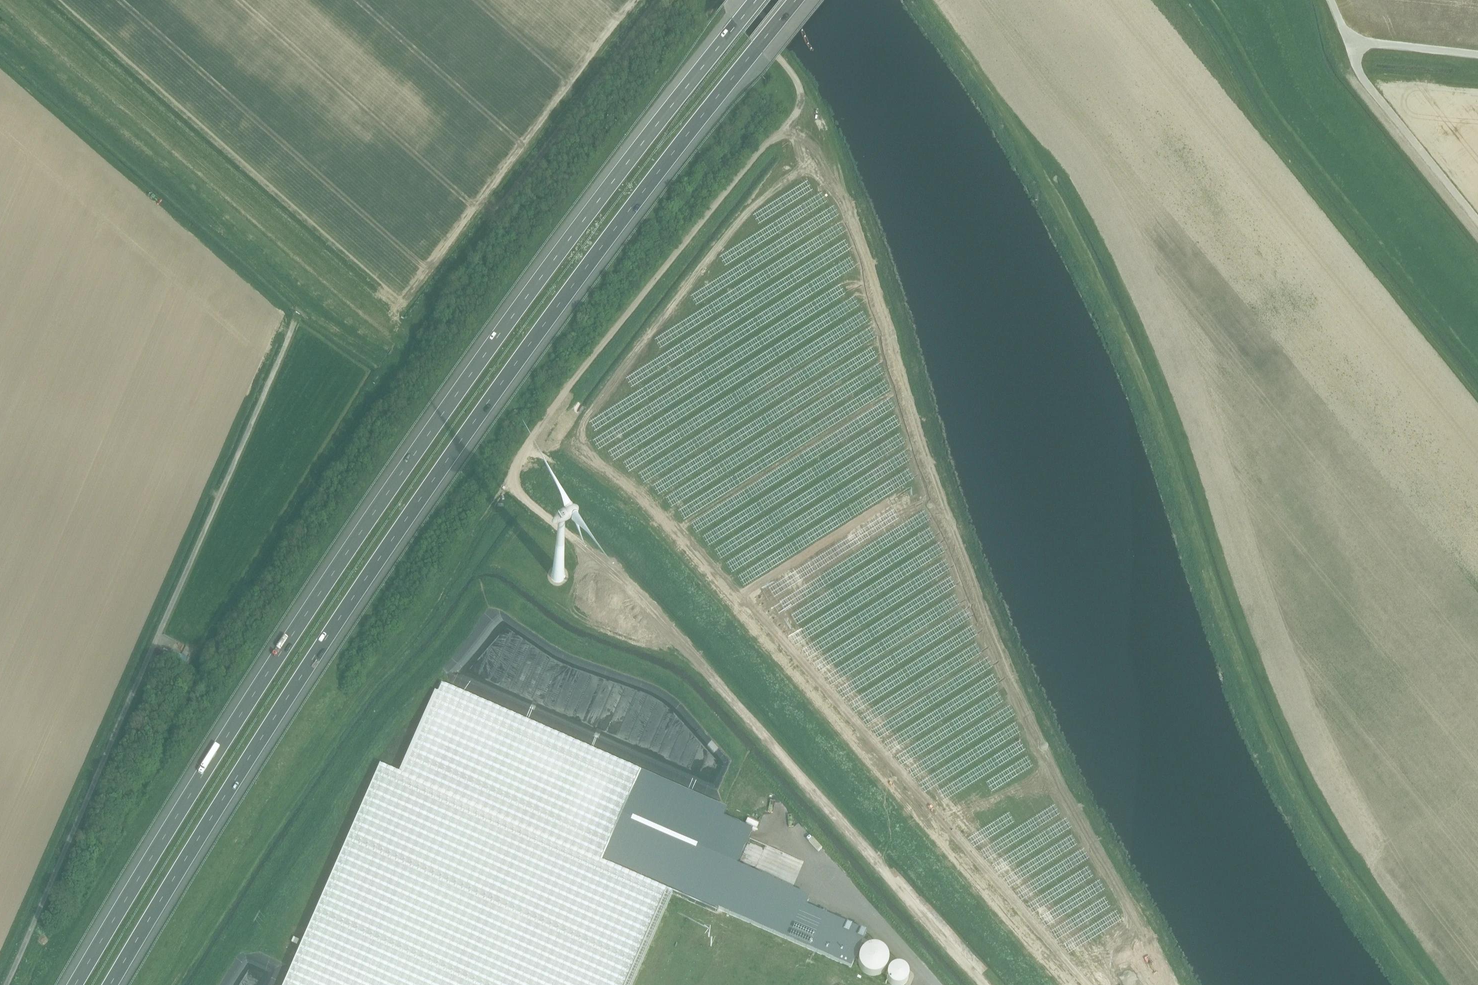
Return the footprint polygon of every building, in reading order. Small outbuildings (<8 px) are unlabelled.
[(707,87),(710,92),(718,86),(714,81),(707,87)] [(284,984),(633,984),(673,893),(717,912),(718,909),(851,968),(866,934),(806,907),(809,899),(737,867),(753,830),(723,818),(727,810),(442,685),(438,693),(435,692),(399,774),(380,766),(284,984)] [(859,957),(859,962),(860,967),(863,971),(866,974),(871,976),(877,976),(881,974),(885,970),(888,965),(888,958),(886,953),(883,950),(879,947),(874,946),(869,947),(865,949),(862,952),(859,957)] [(888,975),(888,980),(890,984),(892,984),(904,984),(906,984),(908,980),(909,974),(907,970),(903,967),(898,966),(893,967),(890,969),(888,975)]
